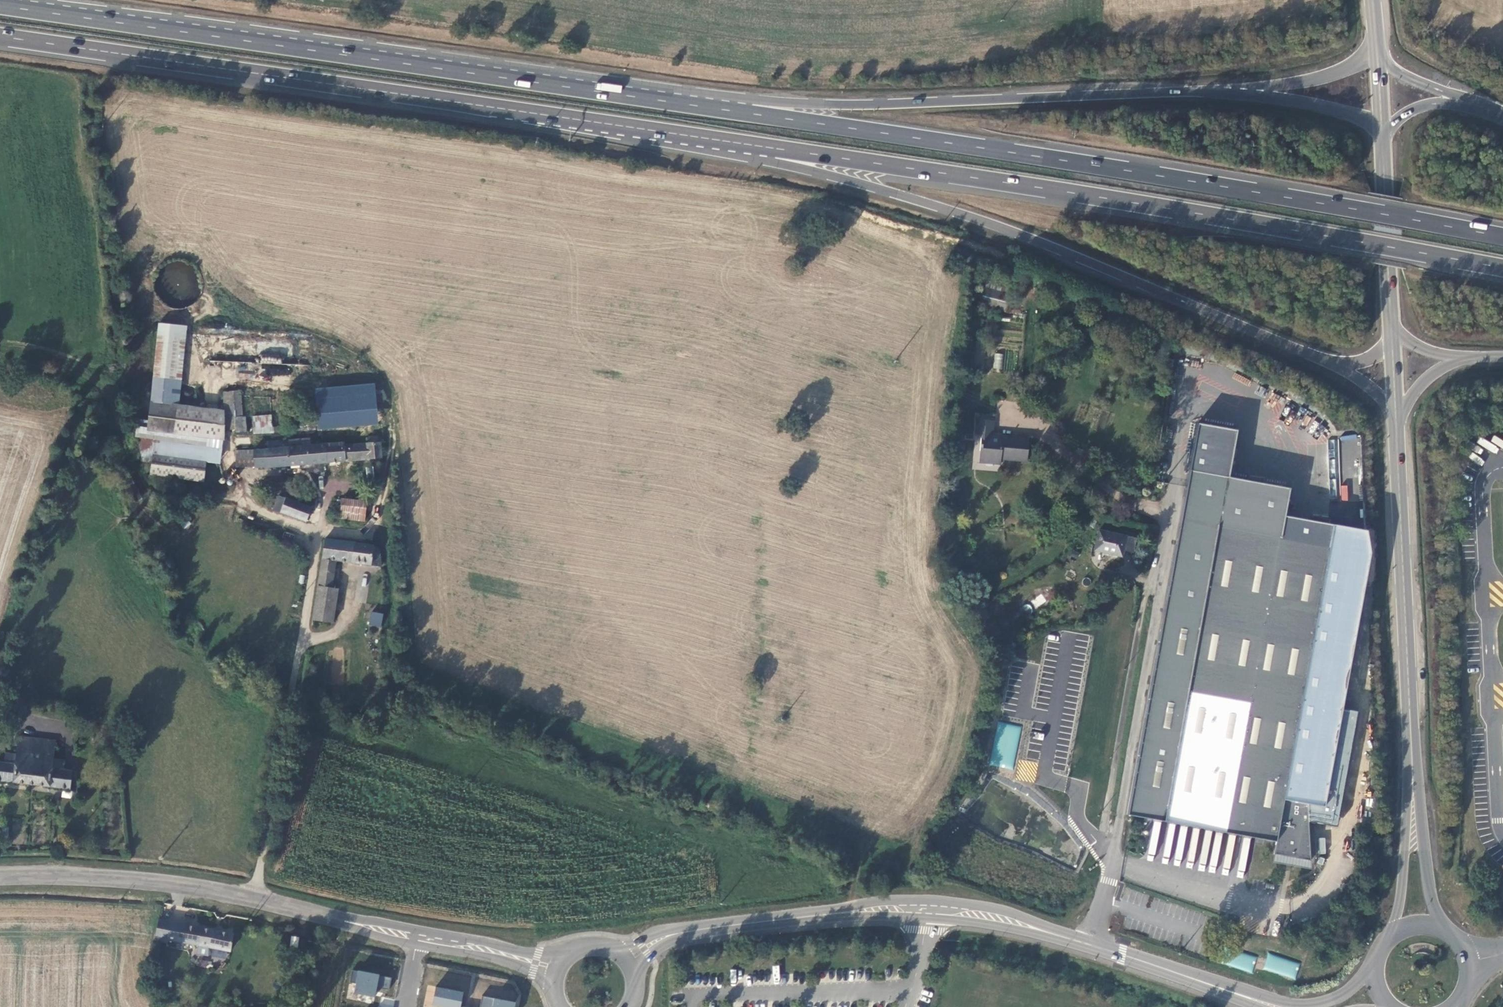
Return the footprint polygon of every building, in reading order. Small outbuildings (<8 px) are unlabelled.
[(973,305),(980,307),(984,291),(977,289),(973,305)] [(1008,296),(984,291),(980,307),(1004,312),(1008,296)] [(156,332),(149,386),(148,394),(147,401),(173,404),(174,397),(176,388),(182,336),(156,332)] [(1002,370),(1003,353),(994,353),(993,369),(1002,370)] [(1234,372),(1231,378),(1247,386),(1250,380),(1234,372)] [(221,394),(222,411),(223,429),(233,428),(234,441),(244,440),(243,416),(239,416),(237,393),(221,394)] [(1273,393),(1265,407),(1279,414),(1287,400),(1273,393)] [(143,437),(169,440),(218,447),(223,429),(222,411),(173,404),(147,401),(143,437)] [(252,416),(253,428),(269,428),(269,416),(252,416)] [(992,439),(993,435),(994,423),(979,422),(977,435),(984,436),(981,463),(1004,466),(1004,460),(1027,463),(1029,440),(1003,436),(1003,439),(992,439)] [(1236,430),(1197,423),(1127,813),(1275,840),(1273,852),(1310,858),(1307,802),(1283,797),(1328,545),(1280,537),(1289,488),(1228,477),(1236,430)] [(143,437),(138,436),(137,449),(145,461),(151,462),(150,474),(200,480),(203,461),(215,463),(218,447),(169,440),(143,437)] [(266,466),(378,458),(378,443),(375,443),(372,438),(369,437),(368,439),(367,443),(366,445),(342,446),(342,443),(308,445),(307,439),(286,440),(264,441),(265,448),(233,450),(234,467),(265,465),(266,466)] [(966,441),(953,439),(951,450),(965,451),(966,441)] [(288,485),(278,512),(310,524),(320,495),(288,485)] [(344,500),(343,520),(368,522),(369,502),(344,500)] [(1136,541),(1100,535),(1096,554),(1123,559),(1124,553),(1134,555),(1136,541)] [(337,560),(381,567),(380,554),(376,547),(326,540),(319,585),(332,588),(337,560)] [(339,589),(332,588),(319,585),(313,620),(332,624),(339,589)] [(380,627),(382,615),(369,612),(366,624),(380,627)] [(1002,759),(1004,752),(1011,719),(992,715),(982,754),(1002,759)] [(19,737),(18,743),(39,746),(57,749),(58,743),(19,737)] [(33,786),(39,746),(18,743),(15,758),(14,767),(4,766),(0,765),(0,781),(33,786)] [(55,759),(57,749),(39,746),(33,786),(56,789),(57,790),(62,766),(63,760),(55,759)] [(6,757),(4,766),(14,767),(15,758),(6,757)] [(65,773),(66,766),(62,766),(57,790),(69,792),(72,774),(65,773)] [(1311,867),(1310,858),(1273,852),(1272,860),(1311,867)] [(210,948),(228,952),(231,935),(159,920),(154,942),(166,944),(167,941),(196,946),(194,955),(206,957),(209,955),(210,948)] [(1229,950),(1225,966),(1252,972),(1256,956),(1229,950)] [(1295,979),(1300,964),(1267,953),(1262,969),(1295,979)] [(354,970),(351,993),(376,997),(377,992),(388,994),(391,976),(354,970)] [(487,985),(485,996),(516,1002),(518,992),(487,985)] [(432,1005),(440,1006),(464,1006),(461,1006),(463,991),(436,986),(432,1005)] [(515,1001),(482,997),(480,1006),(514,1006),(515,1001)] [(394,1000),(380,998),(379,1006),(393,1006),(394,1000)]
